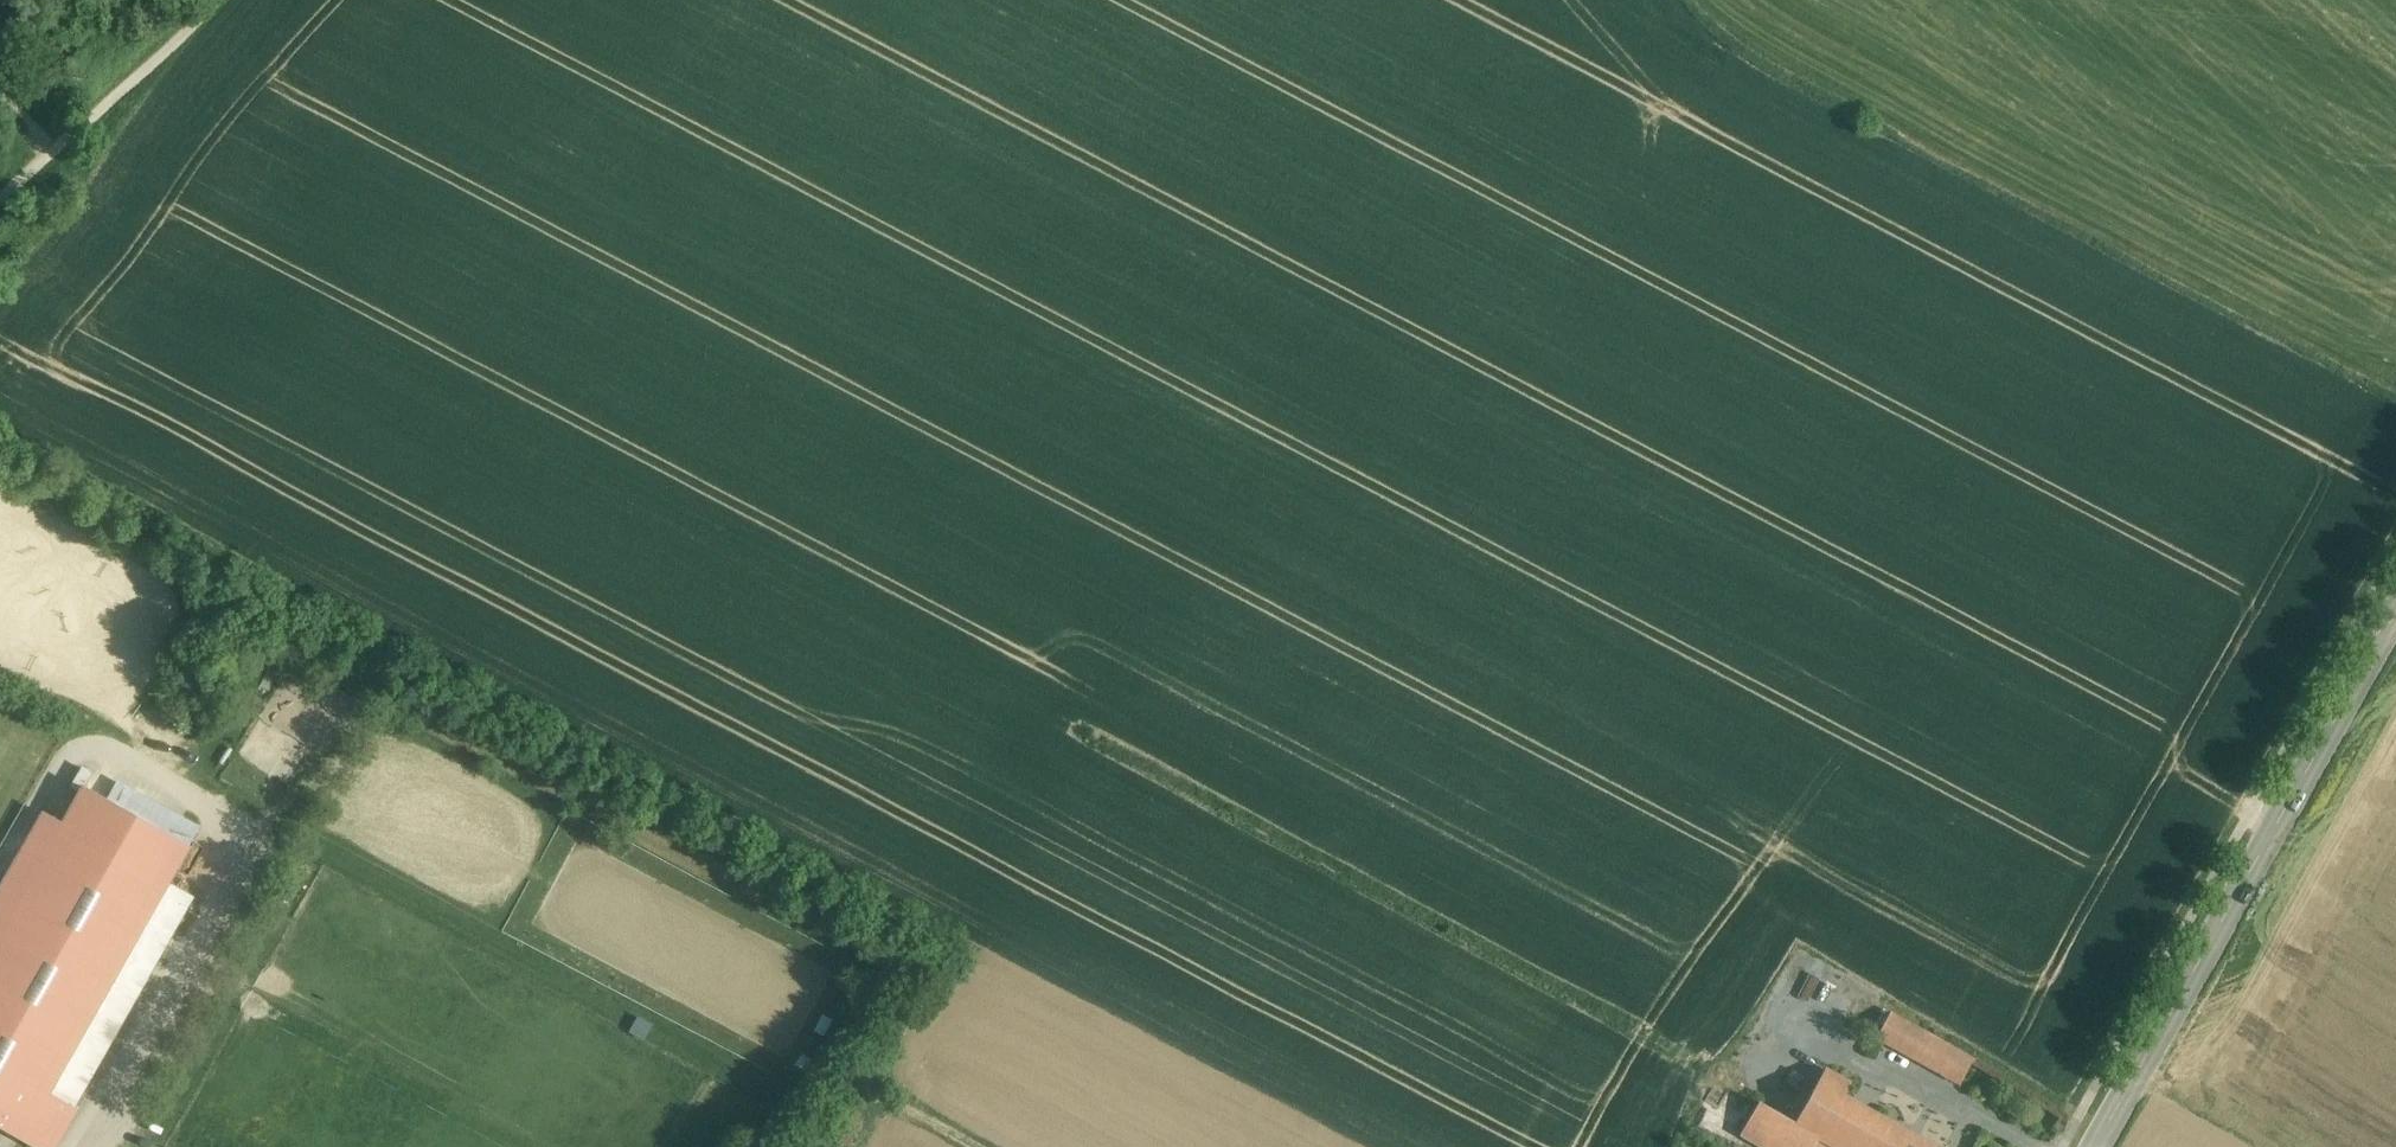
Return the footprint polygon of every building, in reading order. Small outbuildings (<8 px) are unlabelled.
[(64,824),(43,813),(0,889),(0,1126),(2,1127),(9,1116),(55,1143),(75,1109),(71,1107),(71,1106),(70,1107),(48,1094),(168,884),(189,847),(85,787),(64,824)] [(168,884),(48,1094),(70,1107),(71,1106),(71,1107),(191,897),(168,884)] [(1975,1062),(1891,1015),(1878,1039),(1962,1086),(1975,1062)] [(1842,1097),(1849,1085),(1825,1072),(1796,1123),(1796,1124),(1821,1138),(1837,1146),(1924,1146),(1926,1144),(1842,1097)] [(1761,1103),(1745,1132),(1757,1139),(1771,1146),(1816,1146),(1821,1138),(1796,1124),(1796,1123),(1761,1103)]
